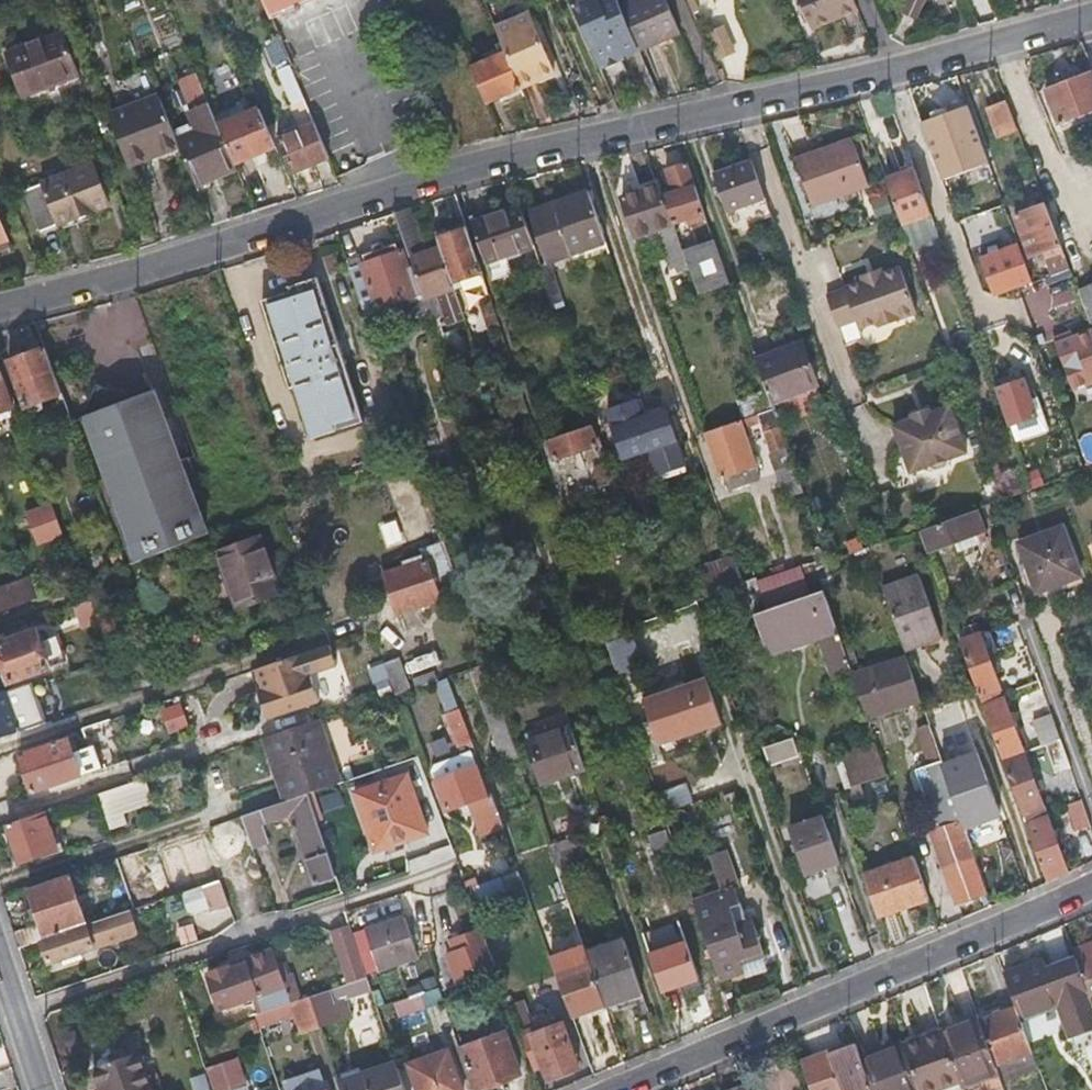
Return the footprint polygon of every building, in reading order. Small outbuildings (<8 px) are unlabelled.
[(267,17),(306,0),(260,0),(267,17)] [(637,49),(616,0),(567,0),(593,62),(619,52),(621,55),(637,49)] [(678,33),(665,0),(616,0),(637,49),(678,33)] [(720,0),(689,0),(692,9),(720,0)] [(857,10),(853,0),(801,0),(813,28),(857,10)] [(501,44),(519,88),(551,75),(526,16),(495,30),(501,44)] [(58,30),(4,50),(20,94),(74,74),(58,30)] [(484,103),(519,88),(501,44),(495,46),(497,50),(487,54),(488,56),(468,65),(484,103)] [(732,51),(717,57),(727,82),(743,76),(732,51)] [(301,98),(287,65),(273,70),(287,103),(301,98)] [(1091,105),(1091,82),(1086,67),(1044,84),(1058,118),(1091,105)] [(177,75),(190,107),(206,101),(193,69),(177,75)] [(104,109),(123,161),(171,143),(167,133),(150,92),(104,109)] [(171,143),(187,183),(232,167),(231,162),(215,125),(206,101),(190,107),(182,109),(189,124),(167,133),(171,143)] [(1016,128),(1005,101),(987,108),(997,136),(1016,128)] [(988,160),(966,102),(918,119),(940,178),(988,160)] [(231,162),(272,145),(257,108),(215,125),(231,162)] [(310,161),(325,156),(312,125),(292,133),(290,126),(273,132),(292,177),(312,169),(310,161)] [(867,181),(852,138),(796,158),(811,200),(867,181)] [(771,211),(752,159),(712,174),(725,210),(733,209),(737,221),(771,211)] [(674,184),(661,189),(673,223),(691,216),(693,222),(707,217),(688,160),(667,167),(674,184)] [(38,182),(54,225),(102,208),(86,167),(38,182)] [(941,243),(915,168),(884,179),(897,215),(911,253),(941,243)] [(36,231),(54,225),(38,182),(19,189),(36,231)] [(661,189),(659,182),(625,196),(639,235),(658,228),(673,223),(661,189)] [(607,243),(588,190),(530,209),(548,261),(607,243)] [(1057,238),(1043,203),(1015,214),(1028,249),(1048,242),(1057,238)] [(534,246),(520,205),(472,222),(485,263),(534,246)] [(427,252),(410,207),(394,212),(411,261),(423,296),(436,293),(447,323),(463,319),(452,286),(439,248),(427,252)] [(673,223),(658,228),(671,268),(687,263),(682,248),(673,223)] [(482,277),(465,227),(435,237),(439,248),(452,286),(482,277)] [(682,248),(687,263),(697,293),(730,282),(714,237),(682,248)] [(1058,270),(1067,266),(1057,238),(1048,242),(1058,270)] [(1033,279),(1018,243),(985,257),(998,292),(1019,284),(1033,279)] [(404,249),(348,267),(371,333),(386,328),(378,308),(409,296),(416,315),(428,311),(423,296),(411,261),(408,262),(404,249)] [(566,313),(548,261),(540,264),(558,316),(566,313)] [(825,294),(836,325),(854,319),(858,328),(876,321),(878,325),(915,312),(898,266),(880,273),(878,269),(859,276),(861,280),(842,287),(843,288),(825,294)] [(363,418),(316,278),(288,288),(289,292),(264,300),(293,385),(297,384),(316,435),(363,418)] [(1075,286),(1090,327),(1091,332),(1091,279),(1075,286)] [(1073,307),(1064,281),(1022,295),(1031,321),(1073,307)] [(434,328),(447,323),(436,293),(423,296),(428,311),(429,313),(434,328)] [(169,312),(144,321),(176,405),(201,396),(169,312)] [(1091,378),(1091,332),(1090,327),(1072,335),(1070,330),(1053,337),(1072,387),(1091,378)] [(755,354),(771,399),(818,383),(802,338),(755,354)] [(60,392),(42,344),(8,358),(28,405),(60,392)] [(994,388),(1007,423),(1034,414),(1021,379),(994,388)] [(11,408),(0,381),(0,412),(11,408)] [(88,418),(153,394),(146,382),(114,393),(92,386),(86,394),(83,405),(88,418)] [(139,558),(206,533),(153,394),(88,418),(139,558)] [(688,463),(669,407),(650,414),(643,397),(614,406),(631,455),(660,445),(669,469),(688,463)] [(893,425),(910,471),(926,465),(934,469),(946,465),(950,457),(966,451),(949,405),(930,412),(912,418),(893,425)] [(910,414),(912,418),(930,412),(928,407),(910,414)] [(737,421),(740,430),(777,417),(774,409),(737,421)] [(737,421),(707,432),(724,477),(728,476),(732,488),(763,479),(758,466),(752,467),(740,430),(737,421)] [(1007,447),(1015,445),(1007,423),(1000,426),(1007,447)] [(590,424),(546,440),(553,462),(598,445),(590,424)] [(797,474),(779,424),(765,429),(783,478),(797,474)] [(1077,438),(1088,464),(1091,462),(1091,431),(1077,438)] [(988,465),(1000,498),(1031,488),(1023,466),(1002,474),(997,462),(988,465)] [(63,532),(53,504),(29,514),(40,541),(63,532)] [(942,519),(917,527),(925,547),(982,528),(976,507),(942,519)] [(1080,578),(1063,528),(1019,544),(1036,593),(1080,578)] [(842,536),(847,552),(864,546),(858,530),(842,536)] [(277,589),(258,535),(214,550),(221,570),(225,569),(238,604),(277,589)] [(456,576),(443,541),(380,563),(395,608),(437,594),(434,584),(456,576)] [(744,584),(735,556),(698,570),(706,596),(744,584)] [(815,564),(801,569),(809,592),(823,588),(815,564)] [(757,586),(767,608),(809,592),(801,569),(801,568),(757,582),(757,586)] [(918,571),(881,584),(903,647),(941,633),(918,571)] [(37,596),(28,573),(0,584),(0,610),(37,596)] [(757,586),(746,590),(754,612),(767,608),(757,586)] [(754,612),(768,653),(788,646),(786,638),(816,628),(818,635),(833,678),(852,671),(823,588),(809,592),(767,608),(754,612)] [(94,596),(73,604),(76,613),(87,609),(91,619),(101,615),(94,596)] [(80,623),(91,619),(87,609),(76,613),(80,623)] [(786,638),(788,646),(818,635),(816,628),(786,638)] [(36,629),(0,642),(0,655),(9,681),(49,667),(36,629)] [(987,630),(960,640),(978,691),(982,700),(1000,693),(985,651),(993,648),(987,630)] [(327,642),(255,667),(259,684),(255,685),(264,717),(315,700),(307,671),(334,664),(327,642)] [(413,674),(442,664),(437,651),(408,661),(413,674)] [(397,653),(382,659),(393,688),(394,691),(409,686),(397,653)] [(922,703),(906,655),(853,673),(869,722),(922,703)] [(707,677),(684,685),(691,703),(699,729),(723,720),(707,677)] [(436,683),(445,710),(460,704),(451,678),(436,683)] [(691,703),(684,685),(645,699),(660,742),(699,729),(691,703)] [(18,729),(3,689),(0,691),(0,735),(18,729)] [(1000,693),(982,700),(1003,758),(1022,752),(1000,693)] [(160,710),(169,734),(190,725),(181,702),(160,710)] [(471,740),(461,712),(448,718),(458,744),(471,740)] [(113,715),(81,726),(89,746),(119,735),(113,715)] [(292,724),(262,734),(284,797),(303,791),(337,779),(315,716),(292,724)] [(942,759),(929,721),(920,725),(933,763),(937,761),(942,759)] [(1033,729),(1038,746),(1042,744),(1059,738),(1053,723),(1033,729)] [(584,767),(570,724),(525,741),(540,782),(584,767)] [(796,754),(790,738),(761,747),(767,763),(796,754)] [(1059,738),(1042,744),(1053,773),(1070,767),(1059,738)] [(19,756),(32,791),(80,774),(67,740),(19,756)] [(851,787),(887,773),(878,746),(840,759),(851,787)] [(480,831),(502,824),(489,790),(485,791),(474,765),(479,762),(474,749),(459,755),(464,768),(434,779),(444,808),(467,798),(480,831)] [(1022,752),(1003,758),(1026,818),(1044,811),(1022,752)] [(945,767),(966,825),(999,812),(977,755),(945,767)] [(937,761),(933,763),(925,766),(945,822),(958,818),(937,761)] [(425,829),(403,771),(354,789),(375,847),(425,829)] [(792,773),(776,778),(782,796),(798,791),(792,773)] [(149,801),(140,776),(94,792),(106,828),(122,822),(118,810),(149,801)] [(686,783),(661,792),(667,810),(693,800),(686,783)] [(303,791),(284,797),(255,808),(260,819),(288,810),(312,881),(333,874),(303,791)] [(1081,798),(1066,803),(1075,828),(1091,823),(1081,798)] [(239,813),(251,846),(267,840),(260,819),(255,808),(239,813)] [(39,811),(4,823),(18,861),(53,849),(39,811)] [(1026,818),(1048,876),(1065,868),(1044,811),(1026,818)] [(807,871),(839,860),(823,813),(791,824),(807,871)] [(236,818),(218,825),(226,846),(244,839),(236,818)] [(672,847),(666,830),(649,836),(655,854),(672,847)] [(938,845),(946,866),(974,857),(965,835),(938,845)] [(864,872),(878,914),(930,896),(916,855),(864,872)] [(728,857),(683,873),(704,933),(718,975),(766,958),(752,917),(741,921),(729,886),(737,883),(728,857)] [(974,857),(946,866),(958,902),(987,891),(974,857)] [(87,866),(67,873),(72,888),(93,880),(87,866)] [(39,923),(44,936),(85,922),(72,888),(67,873),(27,887),(39,923)] [(212,916),(231,910),(219,877),(200,883),(212,916)] [(514,912),(532,905),(521,877),(503,883),(514,912)] [(44,936),(40,938),(50,962),(125,936),(117,911),(85,922),(44,936)] [(377,963),(416,948),(403,914),(364,928),(377,963)] [(348,980),(368,974),(349,920),(331,927),(348,980)] [(13,931),(18,945),(40,938),(44,936),(39,923),(13,931)] [(483,941),(486,940),(482,929),(468,933),(471,944),(449,952),(458,974),(490,962),(483,941)] [(699,954),(693,937),(684,940),(691,958),(699,954)] [(606,1004),(643,991),(624,938),(586,950),(590,959),(606,1004)] [(648,953),(662,993),(698,979),(691,958),(684,940),(648,953)] [(1072,947),(1076,957),(1091,1002),(1091,941),(1072,947)] [(260,1011),(290,1000),(275,956),(209,979),(218,1007),(254,995),(260,1011)] [(1003,972),(1016,1008),(1020,1017),(1058,1004),(1070,1036),(1091,1028),(1091,1002),(1076,957),(1045,968),(1029,974),(1026,965),(1003,972)] [(574,1016),(606,1004),(590,959),(556,970),(574,1016)] [(1042,959),(1026,965),(1029,974),(1045,968),(1042,959)] [(358,991),(372,986),(368,974),(348,980),(310,993),(321,1024),(352,1013),(346,995),(358,991)] [(301,1031),(321,1024),(310,993),(290,1000),(260,1011),(254,1013),(259,1026),(295,1013),(301,1031)] [(363,1001),(370,1020),(382,1016),(375,996),(363,1001)] [(543,1063),(543,1064),(548,1076),(578,1064),(563,1024),(537,1033),(526,1004),(511,1009),(531,1060),(541,1057),(543,1063)] [(1016,1008),(981,1020),(996,1064),(1032,1051),(1020,1017),(1016,1008)] [(981,1020),(942,1033),(960,1082),(961,1086),(982,1078),(986,1089),(993,1089),(1004,1087),(1001,1079),(996,1064),(981,1020)] [(460,1046),(474,1086),(519,1069),(505,1030),(460,1046)] [(941,1031),(919,1038),(919,1044),(904,1049),(919,1089),(939,1089),(960,1082),(942,1033),(941,1031)] [(919,1038),(902,1044),(904,1049),(919,1044),(919,1038)] [(854,1042),(800,1062),(810,1089),(864,1089),(871,1088),(860,1059),(854,1042)] [(902,1044),(860,1059),(871,1088),(872,1089),(919,1089),(904,1049),(902,1044)] [(139,1050),(93,1066),(101,1089),(153,1089),(139,1050)] [(418,1089),(462,1089),(447,1051),(409,1065),(411,1071),(418,1089)] [(1032,1051),(996,1064),(1001,1079),(1038,1067),(1032,1051)] [(205,1066),(213,1089),(229,1089),(245,1085),(234,1056),(205,1066)] [(531,1060),(533,1067),(543,1064),(543,1063),(541,1057),(531,1060)] [(402,1075),(398,1063),(340,1082),(343,1089),(407,1089),(402,1075)] [(407,1089),(418,1089),(411,1071),(402,1075),(407,1089)] [(189,1077),(193,1089),(211,1089),(206,1073),(189,1077)]
